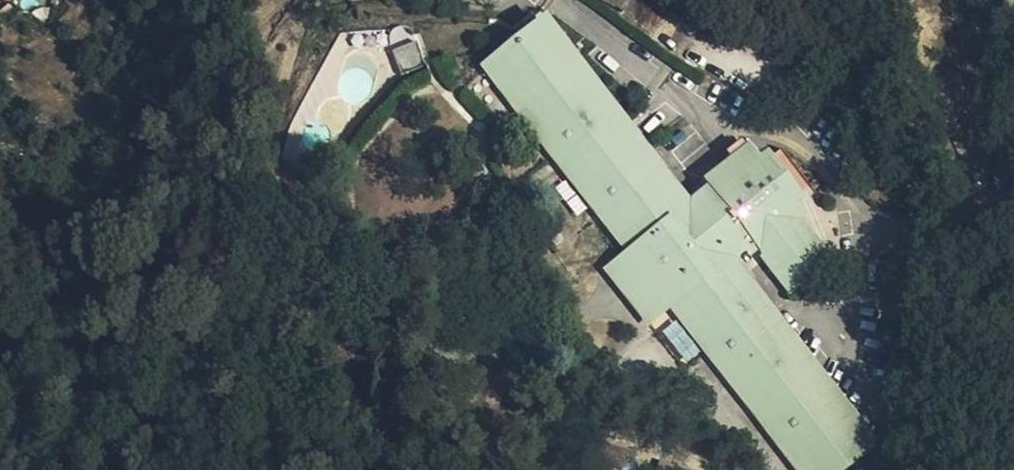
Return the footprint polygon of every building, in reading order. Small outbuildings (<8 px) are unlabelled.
[(542,26),(486,69),(632,254),(609,272),(649,322),(670,305),(802,469),(839,469),(872,444),(728,261),(735,255),(738,259),(746,253),(741,247),(749,240),(790,291),(826,262),(796,225),(799,221),(787,206),(811,188),(779,149),(757,167),(746,153),(707,185),(711,191),(688,210),(542,26)] [(414,48),(395,56),(403,76),(422,69),(414,48)] [(786,85),(800,90),(804,78),(790,73),(786,85)]
